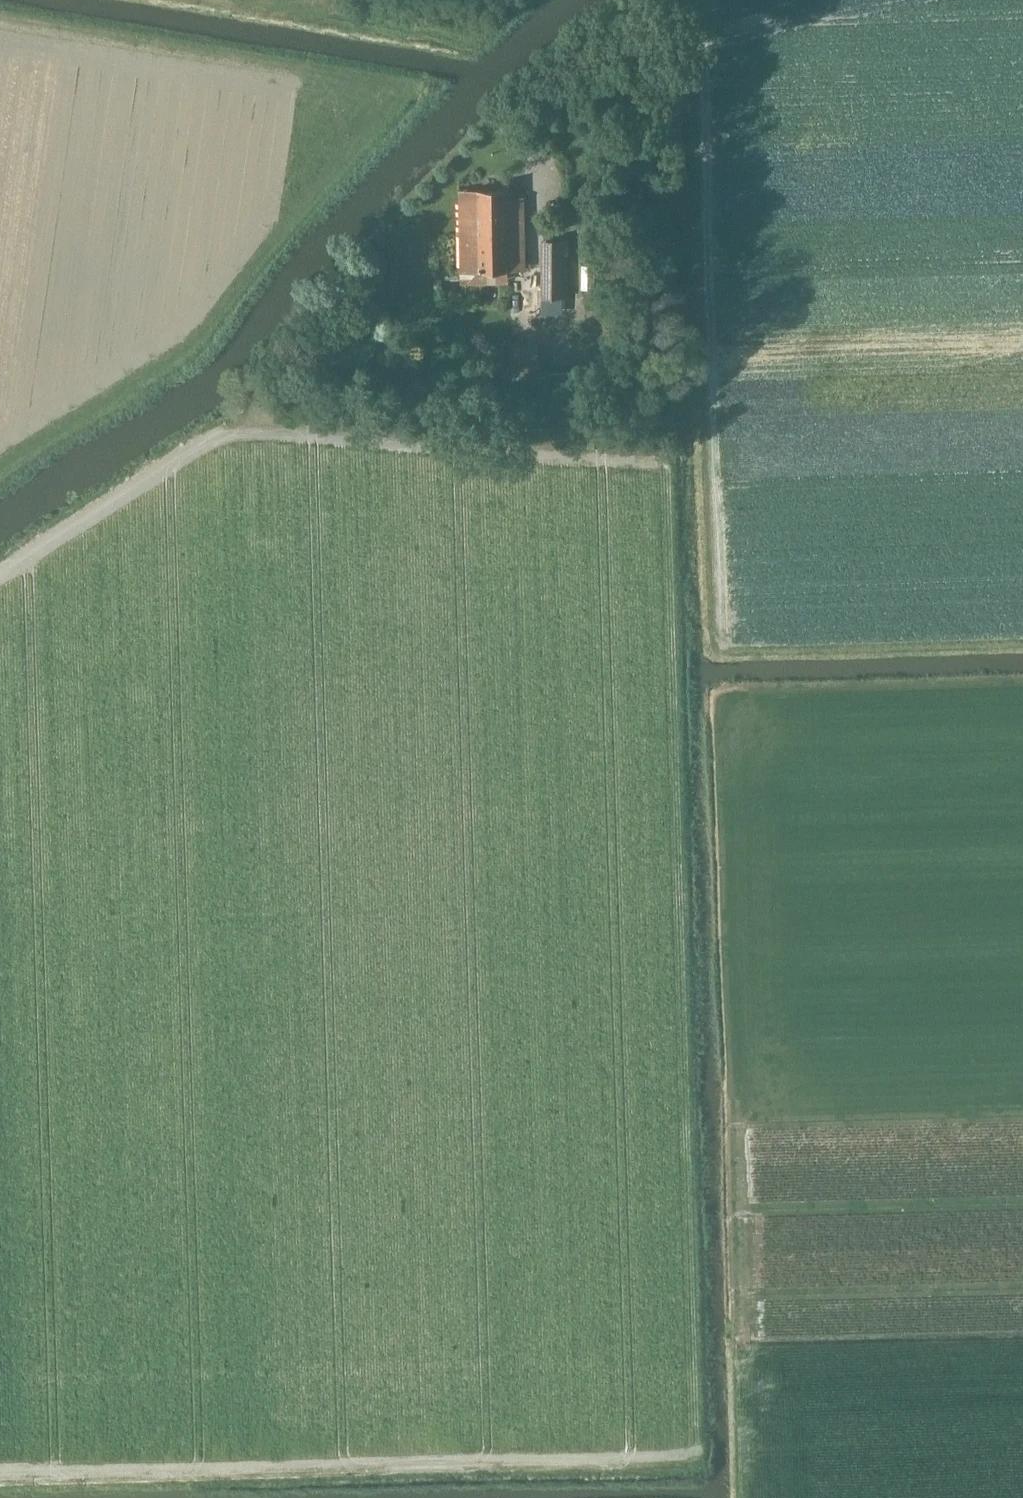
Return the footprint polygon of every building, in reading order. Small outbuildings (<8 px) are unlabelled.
[(508,282),(508,269),(525,269),(524,198),(508,198),(508,190),(476,191),(476,200),(459,201),(460,270),(460,282),(508,282)] [(568,298),(569,240),(541,240),(541,298),(568,298)]
